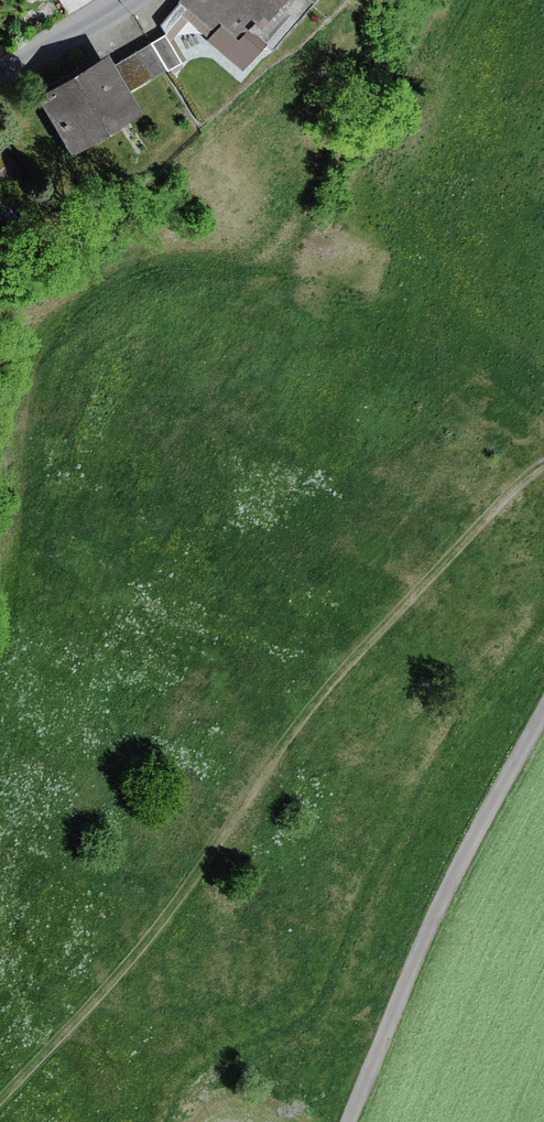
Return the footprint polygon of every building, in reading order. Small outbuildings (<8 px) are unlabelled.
[(179,3),(188,10),(182,16),(244,71),(269,45),(276,53),(316,3),(312,0),(182,0),(179,3)] [(167,35),(153,43),(170,72),(184,64),(167,35)] [(152,44),(114,66),(130,92),(167,71),(152,44)] [(110,58),(42,97),(78,159),(145,120),(130,92),(114,66),(110,58)] [(12,162),(0,148),(0,173),(12,162)]
